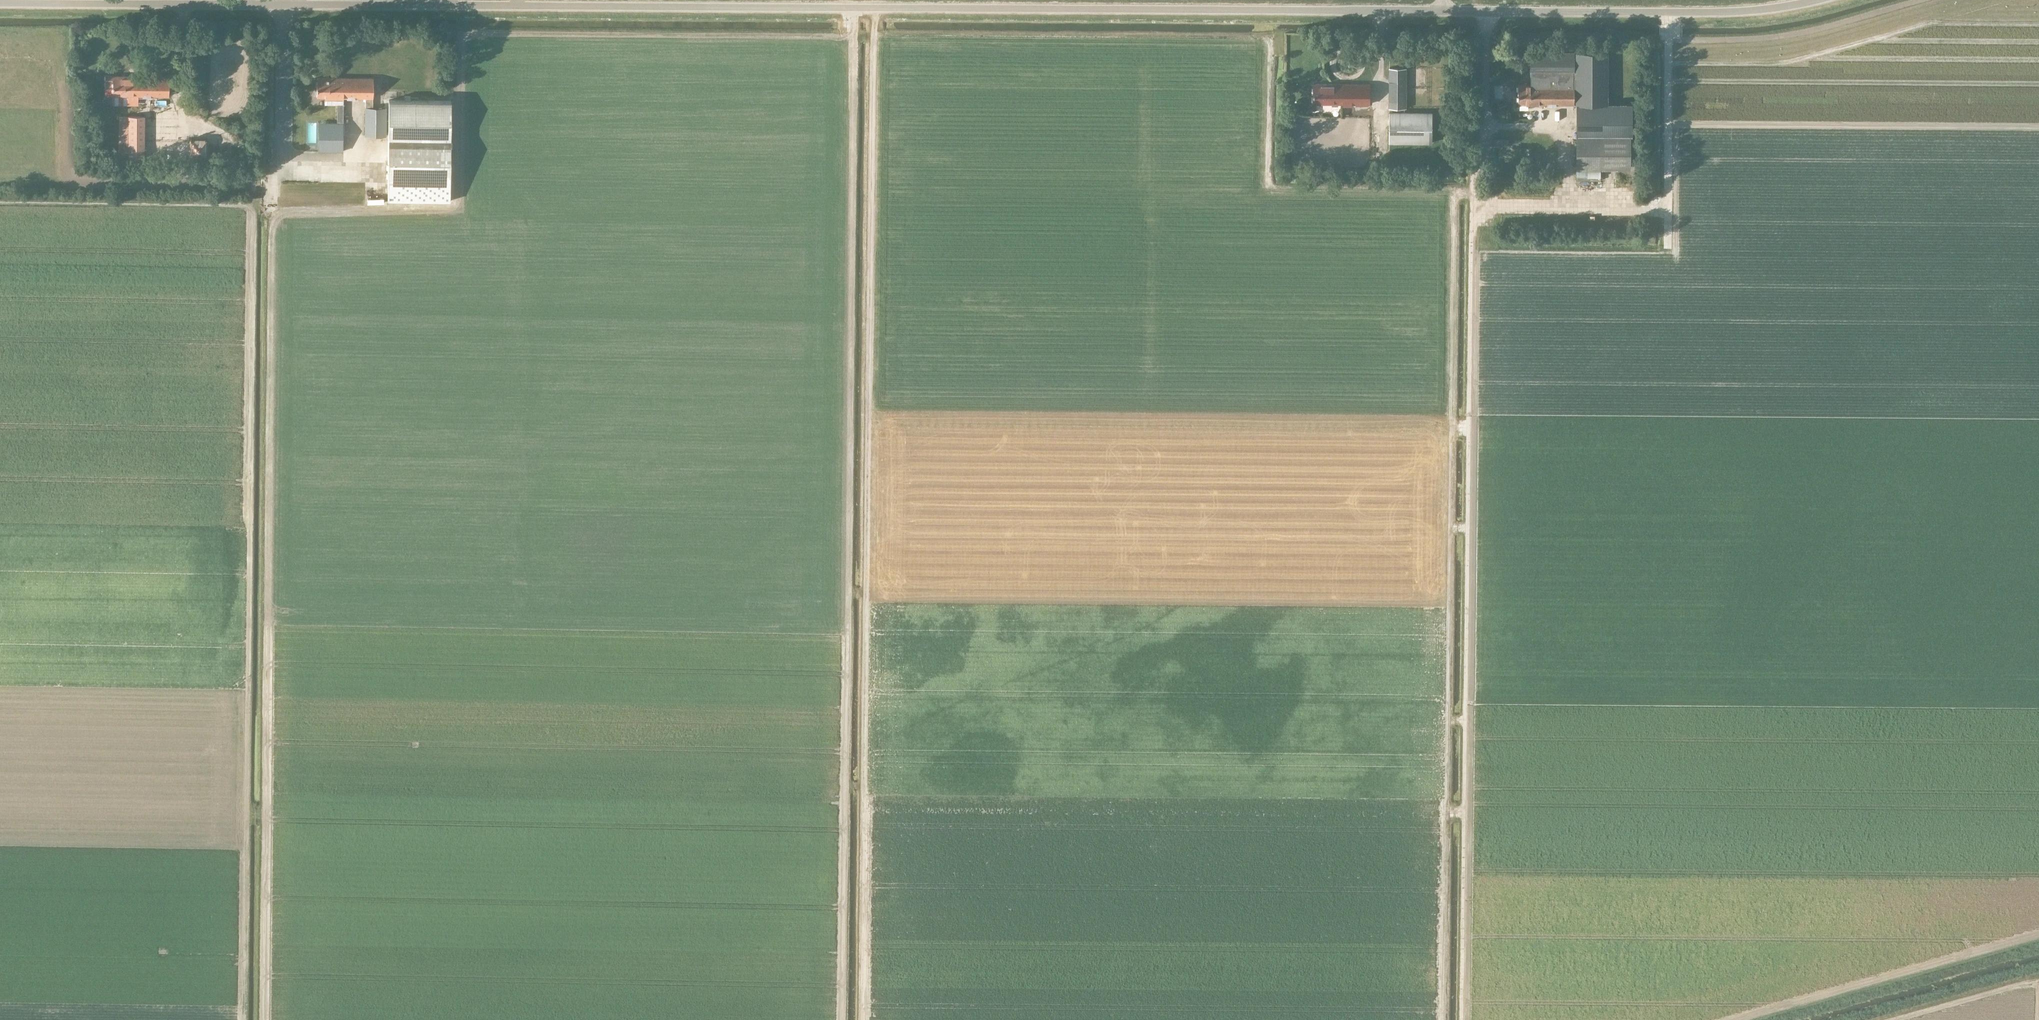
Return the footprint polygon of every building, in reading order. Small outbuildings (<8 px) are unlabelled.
[(1632,104),(1607,104),(1607,52),(1529,52),(1529,75),(1530,75),(1530,84),(1517,84),(1517,104),(1547,104),(1555,104),(1576,104),(1576,169),(1630,169),(1630,135),(1632,135),(1632,104)] [(1388,108),(1406,108),(1407,68),(1388,68),(1388,108)] [(168,75),(112,75),(104,75),(104,95),(142,95),(142,96),(150,96),(150,95),(168,95),(168,75)] [(385,135),(385,107),(372,107),(372,97),(372,77),(317,77),(316,97),(365,97),(365,107),(364,107),(364,135),(385,135)] [(1370,104),(1370,84),(1313,84),(1313,104),(1343,104),(1351,104),(1370,104)] [(388,100),(387,180),(450,180),(450,101),(388,100)] [(343,151),(343,105),(337,105),(337,122),(322,122),(322,151),(343,151)] [(1432,143),(1432,111),(1389,111),(1388,143),(1432,143)] [(140,161),(140,116),(118,115),(117,154),(117,161),(140,161)] [(208,143),(191,143),(190,161),(208,161),(208,143)] [(311,159),(312,186),(323,186),(322,159),(311,159)] [(1513,202),(1514,212),(1526,212),(1525,201),(1513,202)]
